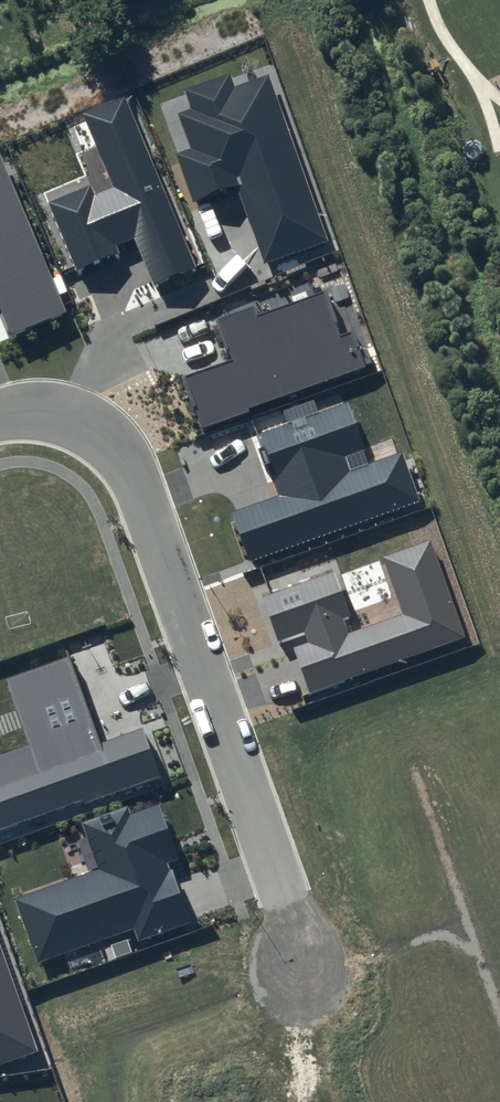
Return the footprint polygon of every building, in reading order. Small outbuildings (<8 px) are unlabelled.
[(103,8),(128,0),(100,0),(103,8)] [(264,264),(328,240),(269,75),(234,87),(229,73),(184,89),(191,109),(177,114),(189,149),(175,154),(192,203),(237,187),(264,264)] [(125,98),(84,115),(113,187),(95,195),(90,184),(48,202),(78,273),(118,255),(115,247),(135,238),(155,286),(196,269),(125,98)] [(10,335),(66,311),(0,154),(0,312),(10,335)] [(184,380),(202,429),(367,369),(353,330),(338,335),(323,291),(256,316),(253,306),(216,320),(231,362),(184,380)] [(347,402),(260,432),(281,495),(234,511),(252,561),(420,502),(402,452),(369,463),(347,402)] [(335,572),(262,597),(279,643),(291,639),(311,693),(466,637),(429,540),(383,557),(403,615),(356,631),(335,572)] [(0,756),(0,835),(160,776),(142,728),(101,742),(70,656),(6,679),(29,746),(0,756)] [(158,799),(81,828),(96,870),(16,899),(38,964),(132,929),(137,942),(193,922),(170,863),(180,859),(158,799)] [(39,1052),(0,945),(0,1065),(39,1052)]
